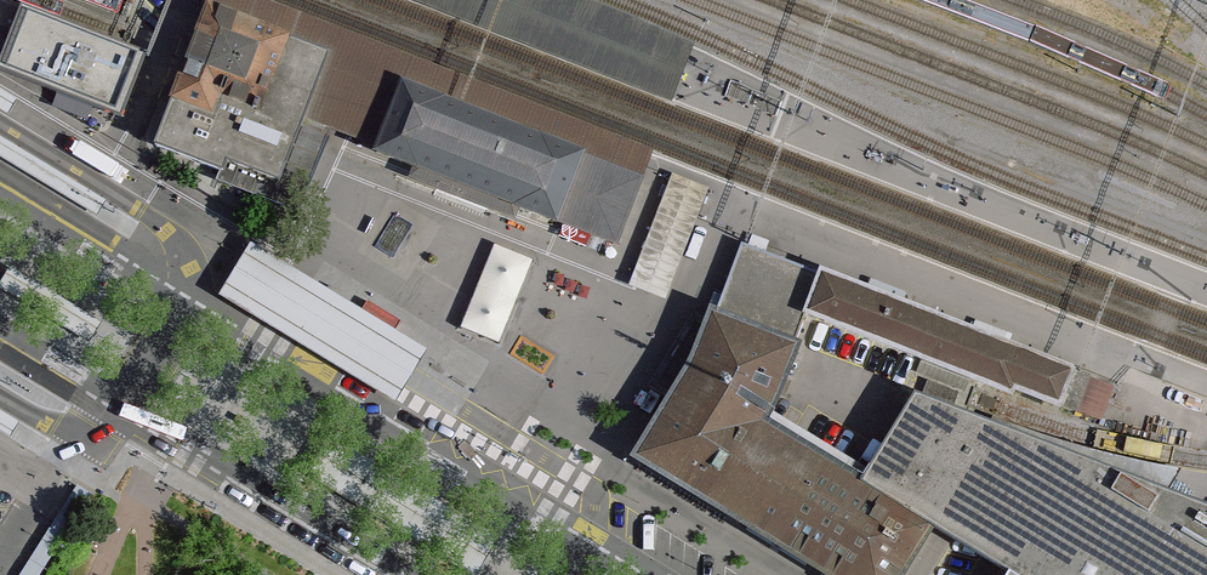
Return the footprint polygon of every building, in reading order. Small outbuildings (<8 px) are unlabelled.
[(586,0),(409,0),(669,102),(693,42),(586,0)] [(20,3),(3,49),(0,58),(0,71),(95,108),(122,118),(146,55),(20,3)] [(330,54),(208,8),(154,147),(233,177),(237,166),(280,183),(297,139),(307,143),(309,137),(312,131),(302,127),(330,54)] [(402,86),(376,153),(616,245),(642,179),(518,131),(522,120),(487,106),(482,117),(402,86)] [(16,98),(0,88),(0,108),(7,112),(16,98)] [(104,201),(0,138),(0,162),(94,219),(104,201)] [(533,258),(494,242),(460,325),(498,341),(533,258)] [(291,265),(254,243),(224,292),(221,297),(257,319),(273,328),(326,360),(395,401),(400,392),(409,378),(428,347),(291,265)] [(795,347),(806,313),(1012,393),(1014,388),(1073,411),(1087,377),(812,272),(741,244),(713,316),(795,347)] [(713,316),(685,379),(637,457),(835,574),(900,574),(930,527),(860,484),(761,424),(780,385),(795,347),(713,316)] [(1092,412),(1106,416),(1115,385),(1102,380),(1092,412)] [(860,484),(930,527),(944,535),(989,562),(1007,573),(1010,574),(1206,574),(1206,507),(915,393),(860,484)] [(0,409),(0,429),(10,435),(19,420),(0,409)]
